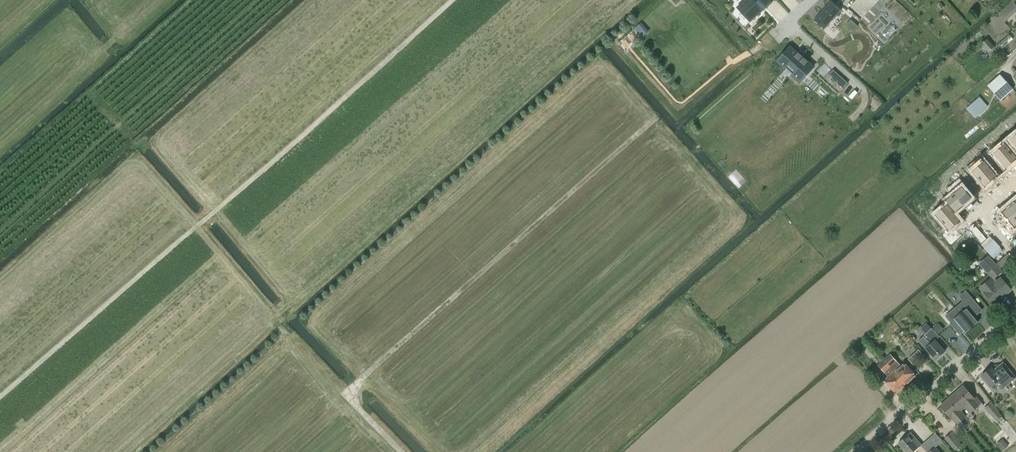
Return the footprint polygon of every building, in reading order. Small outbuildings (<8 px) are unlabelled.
[(737,7),(750,22),(750,23),(772,3),(770,0),(745,0),(737,7)] [(997,15),(1004,23),(1015,12),(1015,5),(1012,1),(997,15)] [(825,8),(809,26),(820,35),(836,17),(825,8)] [(850,18),(845,23),(853,30),(857,25),(850,18)] [(995,47),(987,39),(981,44),(988,52),(995,47)] [(776,61),(776,62),(785,70),(788,66),(795,71),(793,73),(794,73),(791,76),(800,83),(814,67),(799,53),(794,49),(790,45),(790,46),(777,62),(776,61)] [(838,73),(834,78),(841,85),(845,80),(838,73)] [(1000,101),(1010,92),(1014,89),(1000,74),(987,86),(1000,101)] [(981,113),(988,107),(980,98),(973,104),(972,104),(966,109),(975,119),(981,114),(981,113)] [(984,152),(993,163),(998,159),(1006,168),(1006,169),(1015,161),(1015,159),(1004,145),(1005,145),(1004,144),(994,153),(989,148),(984,152)] [(983,162),(972,171),(973,172),(973,171),(985,186),(996,177),(988,167),(993,163),(984,152),(978,157),(983,162)] [(962,188),(947,201),(956,211),(971,198),(963,188),(967,184),(958,174),(953,178),(962,188)] [(1001,212),(1010,222),(1005,227),(1014,237),(1015,235),(1015,230),(1014,228),(1015,226),(1015,213),(1010,205),(1001,212)] [(947,206),(936,215),(949,230),(943,235),(947,240),(957,231),(954,226),(960,221),(947,206)] [(994,279),(1002,272),(988,256),(980,263),(994,279)] [(1002,278),(994,285),(990,280),(981,288),(990,299),(994,304),(1011,289),(1002,278)] [(977,305),(968,294),(962,300),(963,301),(946,316),(951,323),(950,323),(958,332),(962,329),(964,331),(966,333),(978,323),(974,318),(973,316),(980,311),(977,307),(978,306),(977,305)] [(937,324),(933,328),(938,335),(943,331),(937,324)] [(933,328),(932,329),(925,335),(924,337),(918,341),(925,349),(926,348),(936,359),(945,351),(936,340),(940,336),(933,328)] [(884,360),(867,343),(864,346),(880,363),(878,365),(889,377),(885,381),(896,393),(906,384),(884,360)] [(901,367),(890,355),(893,352),(886,345),(878,352),(884,359),(884,360),(906,384),(915,376),(904,363),(901,367)] [(919,348),(916,351),(921,357),(924,355),(919,348)] [(993,370),(992,368),(982,376),(991,387),(992,386),(994,389),(996,389),(999,386),(1002,389),(1015,378),(1015,377),(1003,362),(993,370)] [(963,386),(952,395),(963,409),(966,407),(971,413),(982,403),(977,397),(974,399),(963,386)] [(963,409),(952,395),(940,406),(951,419),(952,419),(957,424),(966,417),(961,411),(963,409)] [(991,403),(985,408),(996,420),(1001,415),(991,403)] [(907,435),(898,443),(906,451),(913,451),(921,445),(915,438),(914,438),(911,435),(912,435),(910,432),(907,435)] [(961,445),(951,433),(944,438),(955,450),(961,445)] [(1009,446),(1003,438),(996,444),(1002,451),(1009,446)]
